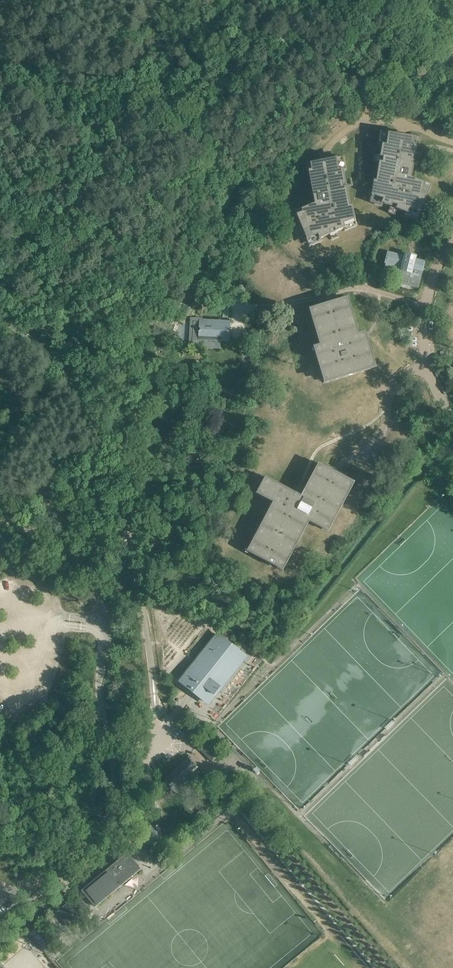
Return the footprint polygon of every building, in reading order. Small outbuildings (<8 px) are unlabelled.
[(374,181),(371,197),(382,201),(381,203),(391,207),(392,203),(397,205),(396,208),(407,213),(408,211),(419,215),(430,188),(423,186),(424,183),(411,178),(416,145),(413,144),(414,137),(386,133),(384,144),(382,144),(380,156),(383,157),(382,162),(379,162),(376,181),(374,181)] [(303,212),(296,214),(308,241),(318,237),(319,238),(330,234),(329,231),(334,229),(335,232),(355,221),(352,205),(349,205),(346,186),(343,187),(342,182),(345,181),(343,169),(341,169),(339,158),(310,163),(311,170),(308,170),(315,203),(301,209),(303,212)] [(388,253),(383,271),(400,275),(399,282),(417,287),(424,262),(415,260),(415,257),(406,254),(405,257),(388,253)] [(327,382),(373,368),(371,361),(374,360),(367,338),(364,339),(363,335),(362,332),(358,333),(357,327),(354,328),(352,324),(355,323),(350,304),(347,305),(345,298),(312,308),(314,315),(311,316),(316,334),(319,333),(321,338),(318,339),(320,345),(316,346),(318,353),(315,354),(322,375),(325,375),(327,382)] [(200,322),(199,338),(228,339),(229,323),(200,322)] [(348,487),(351,481),(337,473),(321,464),(317,471),(315,470),(306,486),(309,488),(306,492),(304,491),(301,496),(297,494),(272,481),(271,483),(264,479),(258,490),(265,494),(264,497),(273,502),(270,507),(273,508),(271,513),(268,511),(261,523),(264,525),(262,529),(259,528),(250,544),(253,546),(250,552),(280,568),(283,562),(286,563),(295,547),(292,545),(295,541),(297,542),(304,530),(301,529),(303,525),(306,526),(309,521),(325,530),(329,523),(332,524),(339,510),(337,508),(339,504),(342,505),(350,489),(348,487)] [(244,655),(218,634),(180,681),(207,702),(244,655)] [(201,750),(212,761),(218,756),(207,744),(201,750)] [(82,890),(95,906),(140,868),(128,853),(82,890)]
